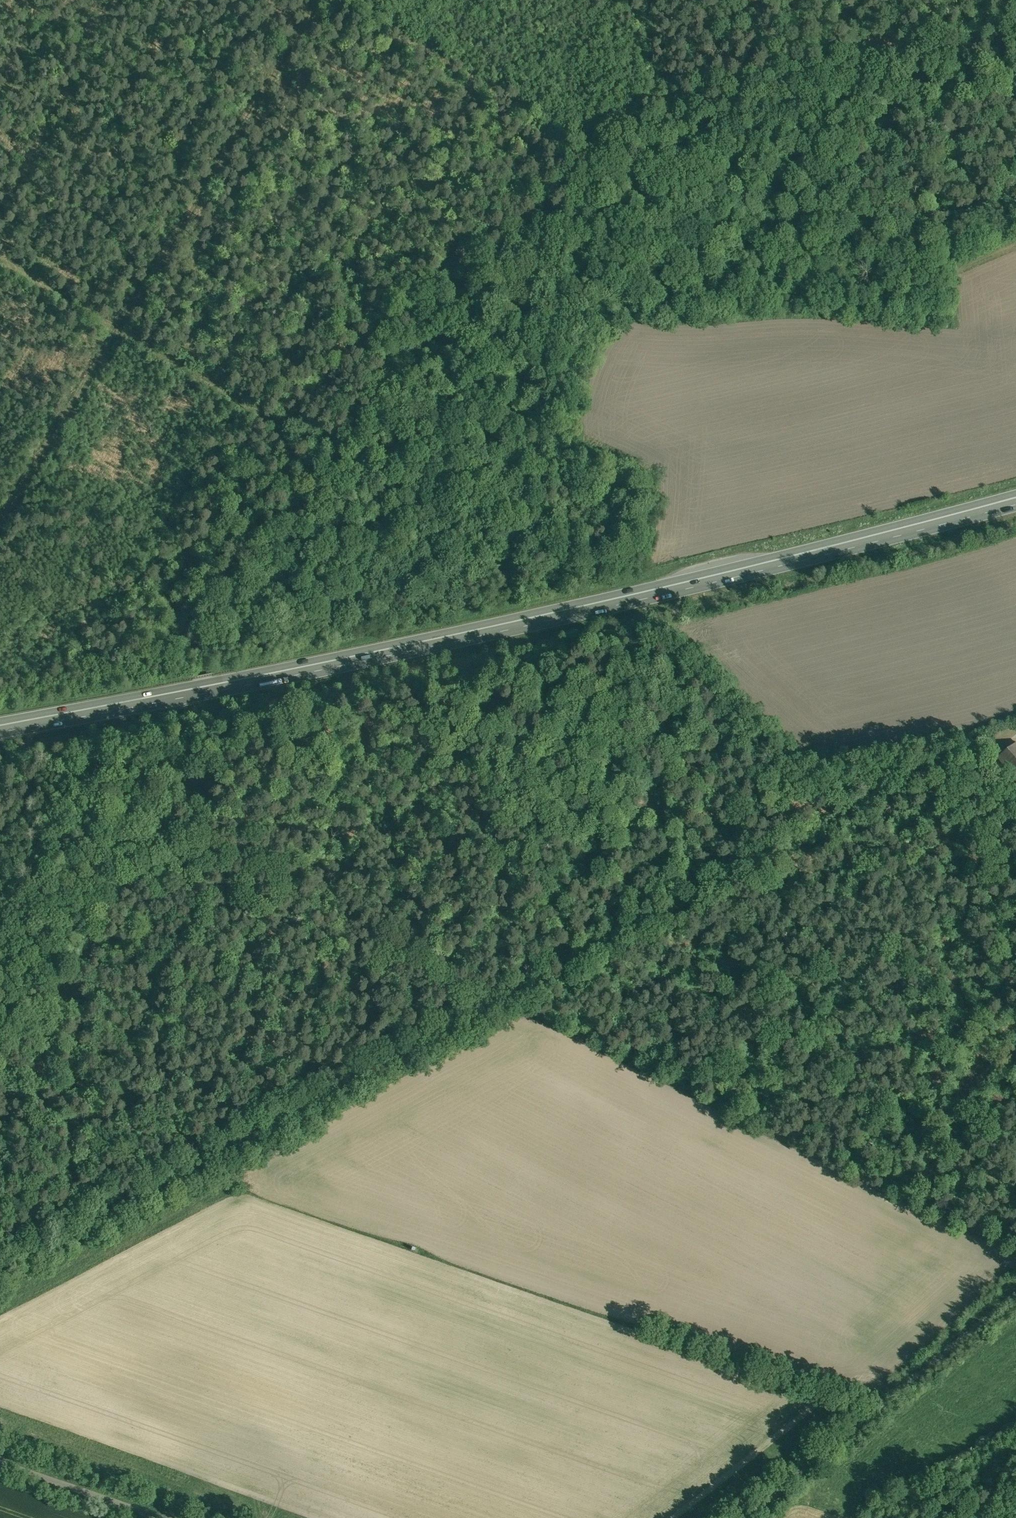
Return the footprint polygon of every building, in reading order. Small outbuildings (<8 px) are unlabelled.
[(998,751),(1015,776),(1015,738),(998,751)]
